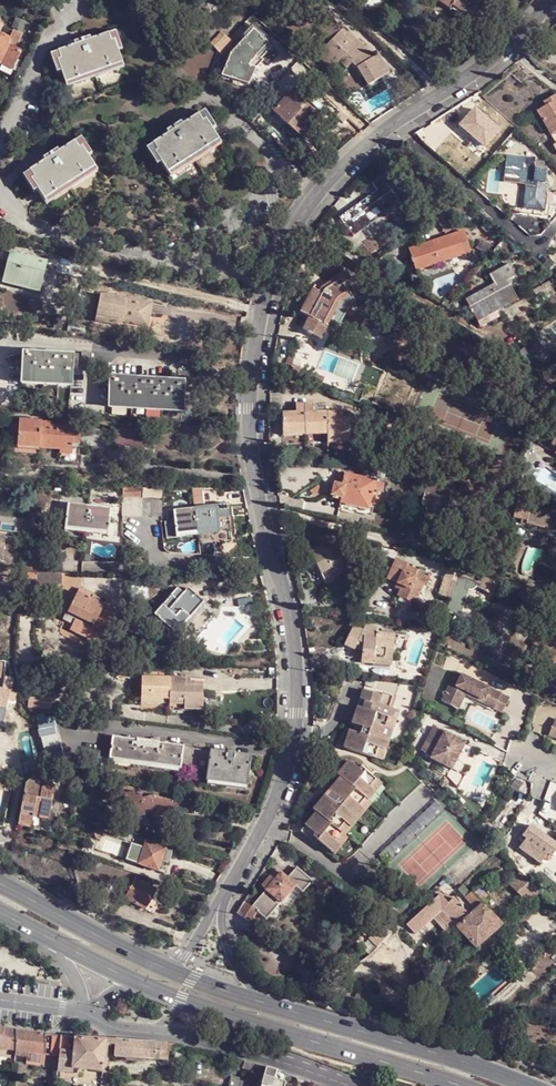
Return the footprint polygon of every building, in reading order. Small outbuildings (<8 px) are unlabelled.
[(438,2),(449,11),(453,6),(466,15),(476,0),(439,0),(438,2)] [(344,26),(318,53),(333,67),(340,59),(348,66),(353,60),(358,68),(365,63),(375,57),(344,26)] [(272,47),(253,29),(231,53),(224,77),(252,85),(256,68),(264,60),(262,58),(272,47)] [(61,56),(57,58),(67,81),(124,59),(115,36),(111,38),(108,30),(87,38),(85,35),(78,38),(80,41),(58,49),(61,56)] [(210,43),(218,51),(229,39),(228,39),(221,32),(210,43)] [(17,72),(20,65),(17,64),(22,51),(7,45),(9,38),(0,35),(0,36),(0,65),(17,72)] [(229,39),(218,51),(223,55),(233,44),(229,39)] [(375,57),(365,63),(358,68),(369,85),(390,72),(379,55),(375,57)] [(280,119),(290,127),(297,134),(316,115),(291,93),(274,111),(281,118),(280,119)] [(538,112),(555,144),(552,146),(555,153),(555,95),(545,102),(547,106),(538,112)] [(471,114),(463,124),(479,138),(481,136),(488,142),(501,127),(483,112),(477,119),(471,114)] [(297,134),(290,127),(285,131),(298,143),(321,119),(316,115),(297,134)] [(177,134),(159,147),(164,154),(160,157),(174,175),(220,141),(201,117),(182,131),(180,128),(175,131),(177,134)] [(59,169),(41,182),(45,188),(43,190),(58,210),(105,175),(89,155),(87,156),(83,151),(65,165),(62,162),(57,166),(59,169)] [(506,158),(504,181),(526,182),(524,199),(543,201),(547,169),(544,168),(544,164),(534,163),(535,160),(506,158)] [(396,180),(395,179),(389,171),(372,184),(378,192),(340,218),(354,236),(400,203),(388,186),(396,180)] [(400,176),(395,179),(396,180),(388,186),(400,203),(405,200),(399,191),(407,186),(400,176)] [(412,194),(407,186),(399,191),(405,200),(412,194)] [(246,207),(246,217),(262,216),(262,206),(246,207)] [(464,231),(409,249),(416,270),(471,253),(464,231)] [(246,236),(234,242),(239,252),(251,246),(246,236)] [(321,241),(312,236),(310,240),(319,246),(321,241)] [(11,253),(5,278),(25,283),(39,287),(45,262),(11,253)] [(489,275),(494,285),(506,279),(514,274),(509,264),(489,275)] [(321,337),(328,326),(323,324),(338,298),(339,297),(348,291),(346,287),(353,283),(346,272),(328,282),(326,284),(324,286),(322,288),(319,291),(313,288),(300,311),(309,317),(302,329),(311,335),(312,333),(321,337)] [(25,283),(5,278),(4,283),(24,289),(25,283)] [(466,301),(478,322),(487,317),(496,312),(517,300),(506,279),(494,285),(466,301)] [(37,293),(39,287),(25,283),(24,289),(37,293)] [(323,324),(328,326),(333,329),(347,306),(355,301),(348,291),(339,297),(338,298),(323,324)] [(100,297),(96,318),(120,326),(120,324),(121,319),(141,323),(143,313),(149,315),(151,304),(124,299),(124,301),(100,297)] [(496,312),(487,317),(491,324),(500,320),(496,312)] [(121,319),(120,324),(145,329),(149,315),(143,313),(141,323),(121,319)] [(487,317),(478,322),(482,329),(491,324),(487,317)] [(120,326),(96,318),(95,321),(120,326)] [(82,352),(81,370),(90,371),(91,352),(82,352)] [(23,354),(21,380),(71,383),(72,358),(23,354)] [(300,378),(301,379),(321,387),(325,377),(306,370),(305,367),(303,365),(301,362),(301,361),(288,356),(285,365),(291,367),(292,368),(292,370),(293,372),(295,374),(296,375),(298,377),(300,378)] [(185,375),(185,378),(199,379),(200,372),(178,370),(177,374),(185,375)] [(110,378),(109,403),(183,408),(184,384),(110,378)] [(295,412),(281,413),(281,436),(326,434),(326,443),(349,443),(349,420),(335,420),(335,412),(313,412),(313,403),(295,404),(295,412)] [(19,428),(18,446),(61,448),(61,452),(73,453),(74,442),(81,442),(82,425),(53,424),(53,421),(20,420),(19,422),(8,421),(7,427),(19,428)] [(114,428),(114,446),(142,447),(143,429),(114,428)] [(342,498),(341,503),(369,508),(373,491),(381,492),(382,484),(375,482),(375,480),(344,474),(341,485),(334,484),(331,496),(342,498)] [(457,526),(460,513),(463,501),(425,492),(422,504),(422,505),(426,507),(424,518),(457,526)] [(540,502),(520,496),(514,513),(534,520),(540,502)] [(123,499),(123,516),(162,516),(162,499),(123,499)] [(463,501),(460,513),(465,514),(470,503),(463,501)] [(68,503),(65,527),(108,533),(111,509),(68,503)] [(172,511),(176,536),(220,531),(217,505),(172,511)] [(167,540),(176,539),(176,536),(172,511),(167,511),(167,523),(165,523),(167,540)] [(108,533),(65,527),(65,530),(108,536),(108,533)] [(176,536),(176,539),(220,533),(220,531),(176,536)] [(320,543),(310,548),(303,552),(310,565),(316,563),(323,576),(325,581),(327,583),(328,583),(329,584),(331,584),(332,584),(333,583),(335,582),(336,581),(337,580),(338,579),(338,578),(338,575),(347,571),(334,544),(324,549),(320,543)] [(394,559),(387,579),(399,584),(397,589),(403,591),(400,597),(417,604),(425,585),(428,585),(431,576),(406,567),(407,564),(394,559)] [(451,600),(452,598),(455,587),(459,575),(446,571),(438,596),(451,600)] [(37,573),(37,580),(37,584),(59,585),(59,573),(37,573)] [(493,597),(499,586),(484,577),(480,584),(469,580),(465,590),(455,587),(452,598),(466,602),(469,592),(471,592),(472,592),(473,591),(474,591),(475,590),(476,589),(477,588),(493,597)] [(80,589),(70,609),(79,613),(75,620),(70,631),(89,640),(105,607),(105,606),(99,603),(88,599),(90,594),(80,589)] [(171,596),(154,615),(176,633),(204,603),(188,589),(177,601),(171,596)] [(101,599),(90,594),(88,599),(99,603),(101,599)] [(115,612),(105,607),(89,640),(88,641),(99,646),(115,612)] [(79,613),(70,609),(67,616),(75,620),(79,613)] [(345,644),(356,649),(360,640),(365,641),(364,653),(363,659),(376,660),(393,661),(393,660),(394,652),(394,644),(395,643),(396,629),(384,628),(378,628),(379,623),(367,623),(363,629),(354,625),(345,644)] [(444,636),(452,639),(454,632),(446,629),(444,636)] [(360,640),(356,649),(364,653),(365,641),(360,640)] [(429,666),(425,679),(419,699),(434,703),(444,670),(429,666)] [(457,673),(446,693),(461,701),(464,696),(493,711),(501,696),(457,673)] [(141,703),(168,704),(183,706),(183,709),(200,710),(202,684),(190,683),(190,679),(141,677),(141,703)] [(364,735),(348,728),(342,744),(380,758),(398,708),(391,705),(395,694),(381,689),(380,693),(363,687),(350,721),(367,727),(368,730),(367,732),(364,735)] [(10,693),(11,691),(4,690),(0,689),(0,706),(7,708),(9,701),(10,693)] [(446,693),(440,702),(455,710),(461,701),(446,693)] [(508,700),(501,696),(493,711),(500,715),(508,700)] [(96,717),(78,714),(76,730),(95,733),(96,717)] [(36,717),(48,764),(64,759),(52,716),(45,718),(44,715),(36,717)] [(555,719),(548,736),(555,740),(555,719)] [(451,767),(466,741),(435,724),(421,749),(451,767)] [(112,735),(110,759),(154,765),(157,741),(112,735)] [(83,747),(79,764),(98,769),(102,753),(83,747)] [(210,749),(206,780),(247,786),(251,754),(210,749)] [(387,813),(421,784),(408,768),(372,798),(371,800),(368,797),(381,781),(363,766),(360,770),(347,759),(337,772),(341,775),(329,789),(342,800),(338,805),(325,794),(313,809),(317,811),(306,824),(316,832),(313,835),(334,852),(347,836),(360,847),(387,813)] [(54,797),(55,789),(46,786),(47,782),(33,776),(26,784),(18,823),(30,826),(32,818),(48,821),(52,802),(50,801),(52,797),(54,797)] [(127,810),(128,819),(149,816),(180,817),(184,803),(153,797),(143,798),(143,795),(136,795),(135,791),(125,792),(128,809),(127,810)] [(519,839),(523,843),(519,848),(540,863),(544,858),(548,860),(555,849),(555,844),(530,825),(519,839)] [(57,849),(69,852),(65,839),(58,838),(57,849)] [(138,864),(158,871),(162,861),(168,863),(172,851),(146,842),(144,848),(138,864)] [(126,859),(138,864),(144,848),(132,844),(126,859)] [(496,882),(505,874),(506,873),(501,868),(490,876),(496,882)] [(243,903),(237,913),(250,923),(257,912),(267,920),(296,887),(303,893),(313,882),(297,869),(288,879),(281,873),(274,881),(270,877),(262,886),(266,890),(252,907),(243,903)] [(276,870),(270,877),(274,881),(281,873),(276,870)] [(527,903),(540,891),(521,872),(511,881),(509,883),(527,903)] [(131,886),(126,893),(125,896),(141,906),(147,895),(152,898),(157,890),(136,877),(131,886)] [(121,891),(126,893),(131,886),(125,884),(121,891)] [(481,885),(471,893),(475,898),(483,892),(485,892),(481,885)] [(475,898),(480,901),(487,896),(483,892),(475,898)] [(469,916),(482,904),(480,901),(475,898),(471,893),(465,898),(471,905),(464,911),(469,916)] [(440,910),(456,927),(469,916),(464,911),(452,899),(447,903),(439,894),(405,925),(414,934),(440,910)] [(147,895),(141,906),(145,909),(152,898),(147,895)] [(469,916),(456,927),(476,948),(501,925),(482,904),(469,916)] [(15,1051),(17,1030),(0,1028),(0,1049),(15,1051)] [(43,1054),(46,1034),(17,1030),(15,1051),(43,1054)] [(59,1057),(61,1036),(52,1035),(50,1056),(59,1057)] [(75,1037),(61,1036),(59,1057),(57,1072),(72,1073),(73,1068),(75,1037)] [(103,1071),(106,1044),(106,1039),(75,1037),(73,1068),(103,1071)] [(112,1039),(112,1044),(115,1044),(114,1055),(158,1059),(159,1050),(165,1050),(166,1044),(112,1039)] [(257,1073),(260,1065),(245,1060),(243,1067),(257,1073)] [(266,1066),(263,1076),(259,1085),(285,1085),(286,1084),(275,1080),(278,1071),(266,1066)]
